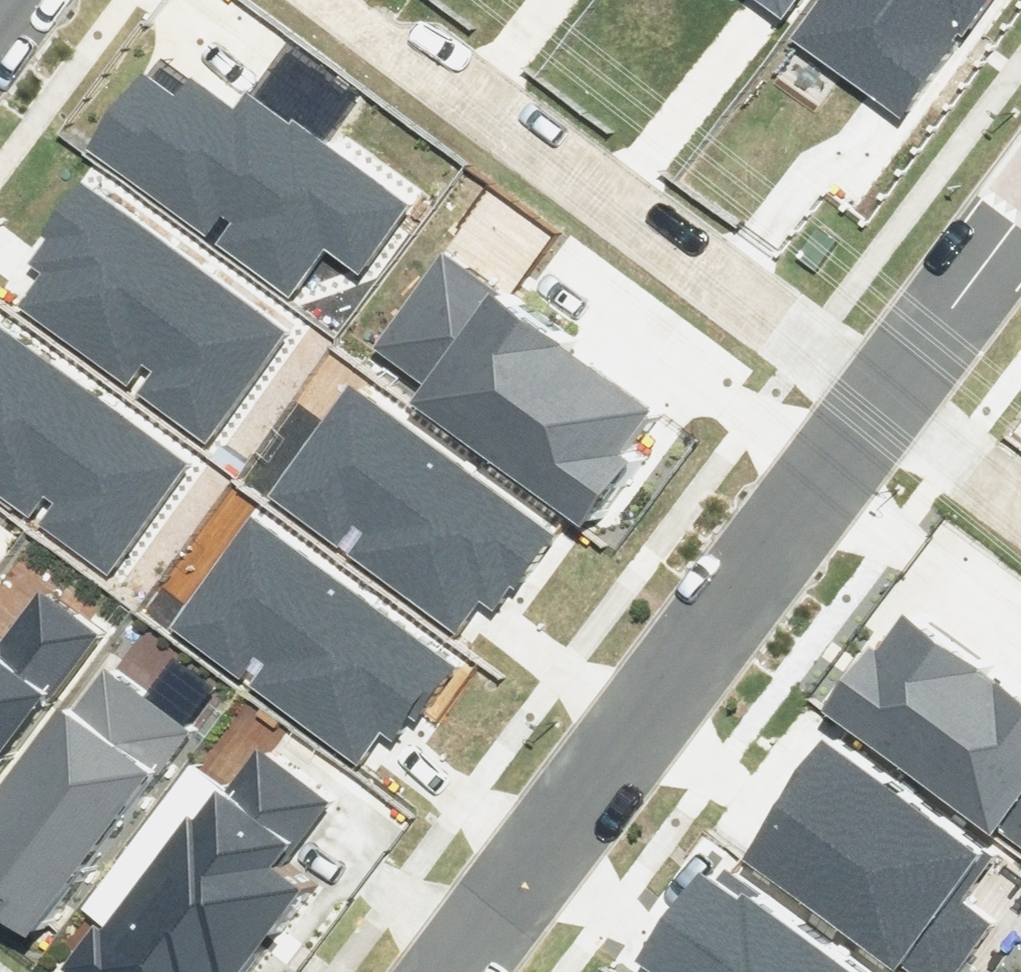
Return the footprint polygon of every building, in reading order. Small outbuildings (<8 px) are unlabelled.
[(173,98),(143,76),(88,149),(207,238),(225,215),(230,222),(216,241),(290,296),(325,249),(359,275),(413,204),(296,117),(290,125),(248,94),(237,109),(190,74),(173,98)] [(15,308),(124,388),(143,363),(155,372),(138,394),(205,444),(287,334),(77,178),(39,230),(48,237),(29,262),(42,272),(15,308)] [(652,409),(443,255),(376,345),(429,384),(414,403),(579,524),(626,461),(618,455),(652,409)] [(0,325),(0,493),(30,514),(45,493),(56,501),(37,527),(109,578),(192,461),(0,325)] [(347,384),(266,494),(454,631),(478,598),(492,609),(507,588),(515,594),(557,537),(347,384)] [(459,672),(254,523),(179,625),(242,670),(253,656),(268,667),(253,687),(355,761),(377,731),(393,742),(408,721),(418,727),(459,672)] [(99,636),(38,589),(0,639),(0,765),(99,636)] [(1020,839),(1020,706),(906,619),(881,651),(869,642),(818,709),(989,838),(1000,823),(1020,839)] [(108,672),(72,717),(61,709),(0,787),(0,919),(29,941),(189,734),(108,672)] [(822,738),(739,856),(897,966),(901,960),(918,971),(956,971),(993,920),(970,904),(1000,863),(822,738)] [(253,751),(198,825),(186,816),(101,929),(95,925),(61,970),(63,971),(239,971),(300,890),(270,868),(320,800),(253,751)] [(699,871),(637,955),(660,971),(854,971),(742,890),(737,898),(699,871)]
